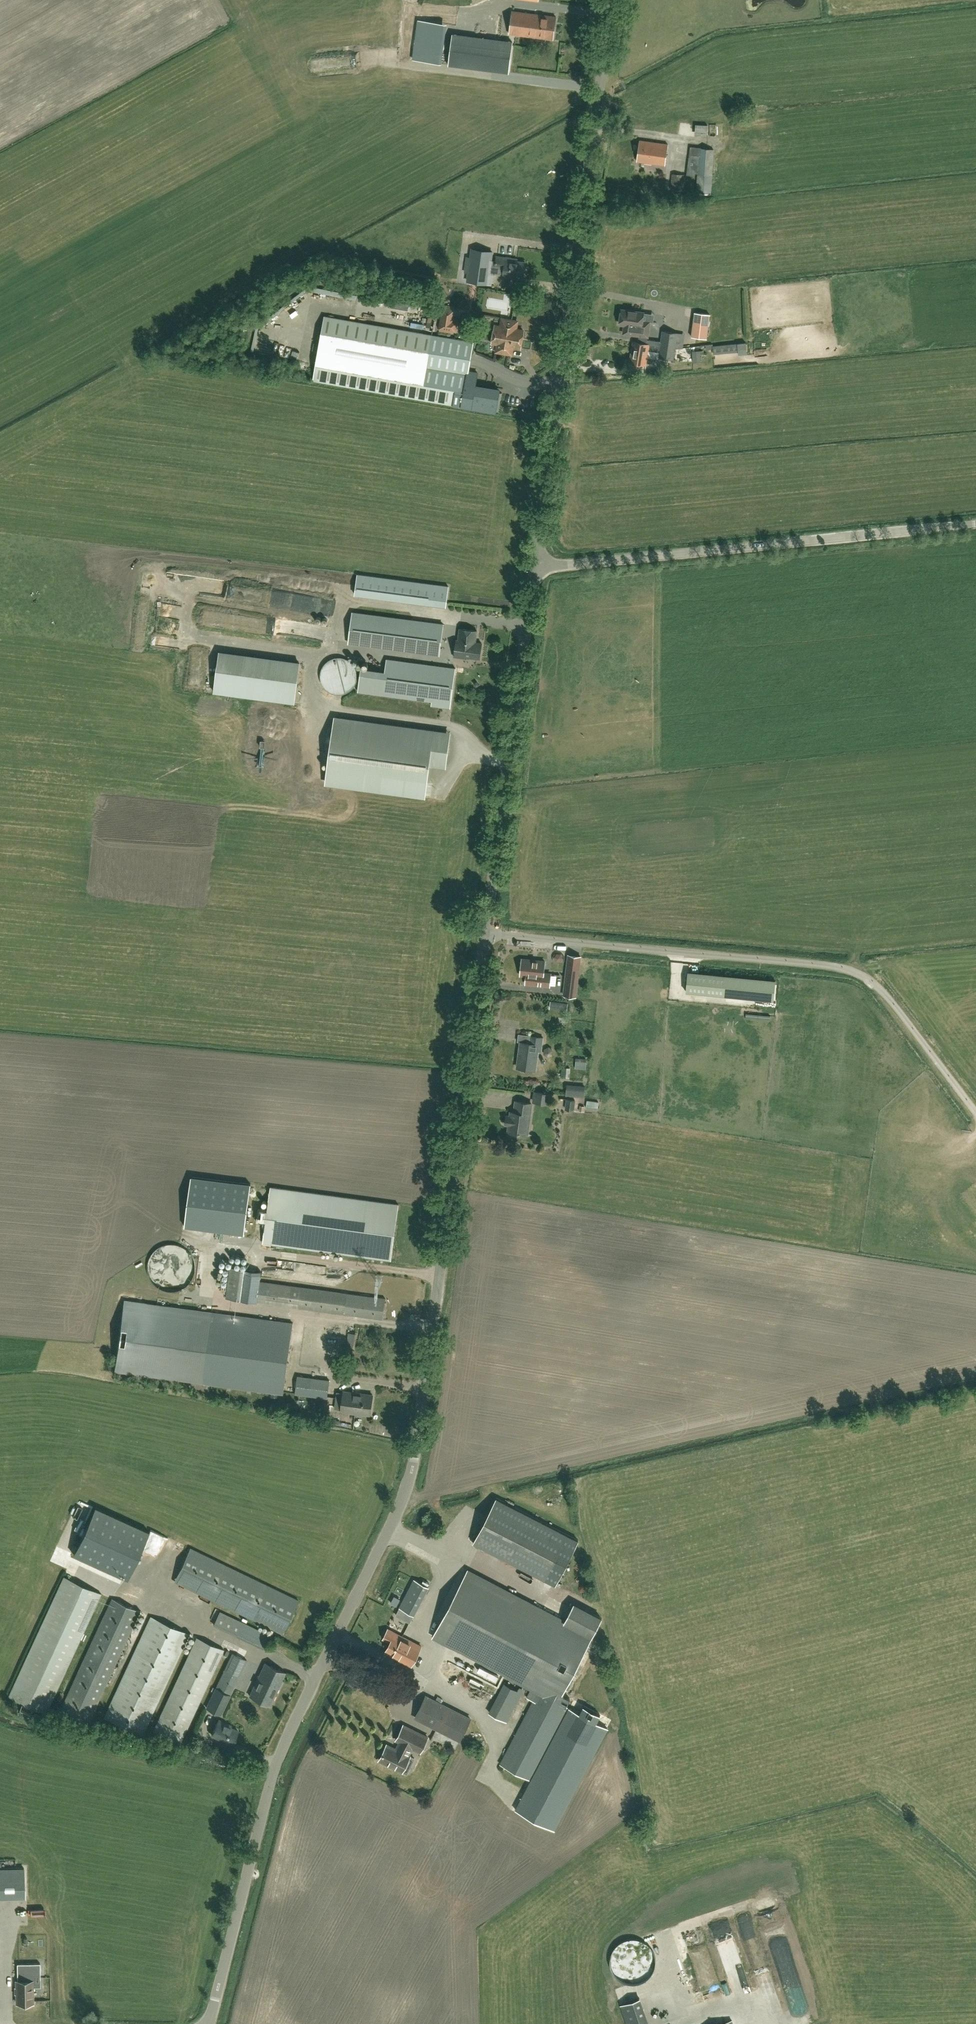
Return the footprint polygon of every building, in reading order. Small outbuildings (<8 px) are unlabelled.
[(552,39),(555,16),(512,11),(509,34),(552,39)] [(441,64),(446,24),(418,20),(412,60),(441,64)] [(452,34),(448,65),(508,73),(512,42),(452,34)] [(695,135),(697,135),(708,136),(709,124),(697,123),(695,123),(695,135)] [(665,165),(668,144),(640,140),(637,161),(665,165)] [(763,141),(764,152),(775,151),(774,140),(763,141)] [(696,193),(710,194),(713,150),(690,146),(686,175),(695,176),(695,175),(695,173),(697,174),(696,193)] [(672,174),(670,189),(683,190),(684,190),(685,175),(672,174)] [(472,249),(467,281),(490,284),(492,274),(503,275),(522,278),(525,263),(512,261),(513,259),(496,257),(496,261),(491,260),(492,252),(472,249)] [(442,306),(439,328),(440,328),(439,331),(451,333),(451,331),(456,332),(458,321),(454,320),(456,309),(455,308),(442,306)] [(619,323),(624,324),(634,325),(635,324),(646,325),(647,320),(641,319),(642,311),(620,309),(619,323)] [(699,345),(700,337),(707,338),(710,314),(694,313),(692,336),(694,337),(693,344),(699,345)] [(313,380),(461,406),(495,412),(499,392),(474,388),(477,373),(467,371),(473,342),(324,315),(313,380)] [(492,343),(497,344),(495,352),(505,353),(511,354),(513,346),(520,348),(523,330),(517,329),(519,321),(501,318),(500,326),(495,325),(492,343)] [(634,325),(624,324),(623,332),(647,335),(649,320),(647,320),(646,325),(635,324),(634,325)] [(677,333),(661,331),(660,340),(646,338),(645,342),(632,341),(630,361),(644,364),(647,350),(659,352),(659,357),(673,359),(677,333)] [(716,355),(749,353),(749,344),(716,345),(716,355)] [(705,361),(704,350),(692,351),(692,362),(701,362),(701,361),(705,361)] [(357,574),(355,594),(445,606),(448,586),(357,574)] [(330,601),(326,602),(328,613),(339,611),(337,603),(330,604),(330,601)] [(438,655),(442,624),(352,612),(348,643),(438,655)] [(283,620),(281,633),(328,639),(329,627),(283,620)] [(479,658),(481,643),(475,642),(476,630),(459,628),(457,640),(455,640),(453,656),(463,658),(464,656),(479,658)] [(193,656),(209,660),(211,649),(195,646),(193,656)] [(220,651),(215,693),(298,702),(303,660),(220,651)] [(334,693),(338,694),(343,694),(347,692),(351,689),(354,686),(356,682),(357,677),(357,673),(356,668),(353,664),(350,661),(346,659),(341,657),(337,657),(332,658),(328,660),(325,663),(322,667),(321,672),(320,676),(321,681),(323,685),(326,689),(329,692),(334,693)] [(358,691),(382,695),(432,701),(431,705),(449,708),(455,668),(387,659),(385,671),(361,668),(358,691)] [(425,798),(430,766),(446,768),(451,732),(334,716),(325,784),(425,798)] [(581,956),(568,954),(563,995),(576,997),(581,956)] [(522,959),(520,974),(526,975),(525,983),(549,985),(550,973),(544,973),(544,961),(522,959)] [(776,975),(689,966),(687,987),(774,996),(776,975)] [(815,999),(814,1027),(822,1027),(822,999),(815,999)] [(767,1006),(767,1022),(774,1022),(775,1006),(767,1006)] [(543,1037),(531,1036),(530,1042),(520,1041),(518,1055),(520,1056),(518,1067),(535,1069),(537,1050),(541,1050),(543,1037)] [(887,1068),(895,1069),(896,1059),(889,1058),(887,1068)] [(574,1061),(574,1076),(578,1076),(579,1068),(588,1068),(589,1061),(574,1061)] [(771,1093),(779,1093),(779,1076),(771,1076),(771,1093)] [(807,1079),(807,1096),(815,1097),(815,1079),(807,1079)] [(832,1099),(840,1099),(841,1079),(832,1079),(832,1099)] [(860,1080),(857,1101),(865,1102),(868,1081),(860,1080)] [(871,1085),(871,1103),(879,1103),(879,1085),(871,1085)] [(550,1093),(534,1091),(533,1101),(549,1102),(550,1093)] [(574,1110),(575,1100),(566,1100),(565,1109),(574,1110)] [(531,1103),(516,1101),(514,1112),(511,1112),(511,1117),(506,1116),(506,1124),(510,1124),(509,1132),(528,1134),(531,1103)] [(585,1109),(601,1109),(601,1101),(585,1101),(585,1109)] [(251,1184),(191,1176),(185,1226),(244,1234),(251,1184)] [(271,1187),(263,1242),(391,1260),(399,1204),(271,1187)] [(263,1271),(230,1267),(227,1287),(226,1298),(259,1302),(262,1282),(263,1271)] [(262,1282),(259,1302),(385,1320),(388,1299),(262,1282)] [(118,1372),(286,1396),(296,1327),(128,1303),(118,1372)] [(348,1333),(348,1337),(347,1349),(355,1350),(357,1334),(348,1333)] [(328,1398),(330,1380),(290,1375),(288,1393),(328,1398)] [(360,1391),(346,1389),(343,1408),(357,1410),(360,1391)] [(360,1391),(357,1410),(372,1412),(374,1392),(360,1391)] [(473,1542),(555,1585),(579,1540),(496,1498),(473,1542)] [(72,1555),(128,1580),(150,1531),(94,1505),(72,1555)] [(283,1633),(298,1601),(190,1549),(174,1582),(283,1633)] [(562,1694),(602,1618),(574,1603),(565,1621),(468,1570),(433,1636),(532,1688),(527,1697),(533,1700),(500,1764),(531,1780),(569,1708),(566,1706),(570,1698),(569,1698),(562,1694)] [(101,1594),(62,1577),(7,1696),(46,1714),(101,1594)] [(414,1614),(429,1587),(415,1579),(400,1607),(414,1614)] [(112,1600),(61,1712),(88,1724),(139,1612),(112,1600)] [(236,1636),(243,1622),(219,1611),(213,1625),(236,1636)] [(150,1616),(104,1717),(143,1735),(189,1634),(150,1616)] [(240,1637),(266,1648),(272,1634),(246,1622),(240,1637)] [(388,1629),(384,1638),(391,1642),(385,1652),(411,1665),(415,1658),(418,1653),(421,1646),(388,1629)] [(196,1637),(153,1731),(181,1744),(224,1650),(196,1637)] [(232,1653),(206,1709),(221,1716),(230,1695),(225,1692),(230,1683),(235,1686),(247,1660),(232,1653)] [(265,1662),(251,1693),(250,1695),(271,1705),(286,1672),(265,1662)] [(463,1671),(461,1676),(477,1683),(479,1678),(463,1671)] [(507,1722),(514,1709),(522,1692),(504,1684),(490,1713),(507,1722)] [(426,1694),(413,1718),(460,1742),(472,1718),(426,1694)] [(531,1780),(528,1786),(515,1809),(554,1829),(607,1728),(596,1722),(600,1715),(584,1706),(580,1713),(569,1708),(531,1780)] [(218,1719),(211,1734),(232,1744),(239,1730),(218,1719)] [(421,1752),(428,1737),(403,1725),(396,1740),(401,1742),(402,1745),(400,1749),(397,1750),(387,1744),(379,1760),(403,1771),(406,1764),(411,1766),(415,1758),(409,1755),(412,1747),(421,1752)] [(0,1869),(0,1897),(25,1896),(24,1868),(0,1869)] [(784,1928),(772,1929),(773,1950),(785,1949),(784,1928)] [(762,1935),(749,1938),(752,1954),(765,1951),(762,1935)] [(754,1993),(739,1945),(725,1949),(729,1961),(741,1998),(754,1993)] [(686,1960),(695,1960),(695,1948),(687,1947),(686,1960)] [(17,2003),(33,2003),(32,1987),(32,1975),(40,1975),(40,1969),(40,1963),(29,1964),(17,1964),(17,1981),(16,1981),(17,2003)] [(721,1992),(728,2005),(734,2002),(727,1989),(721,1992)] [(627,2023),(649,2023),(640,1998),(621,2004),(627,2023)]
